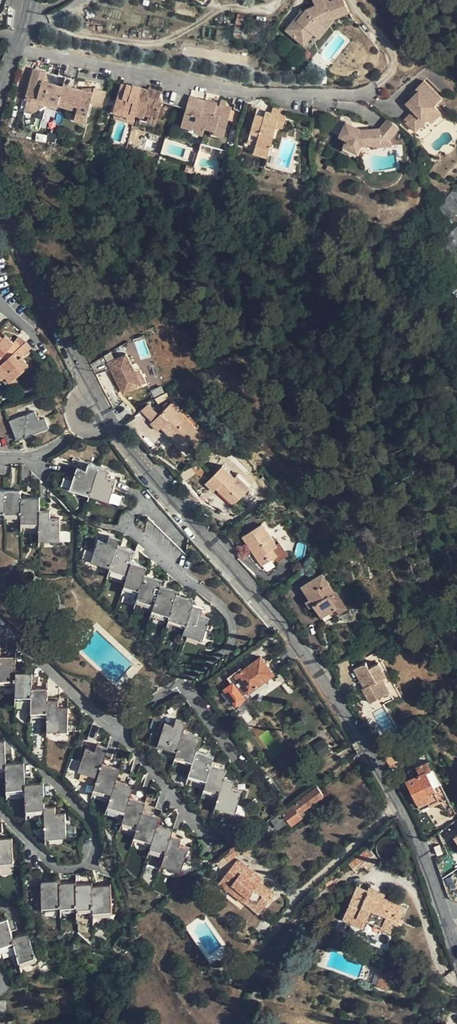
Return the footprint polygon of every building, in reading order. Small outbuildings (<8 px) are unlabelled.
[(285,29),(303,45),(314,33),(318,37),(334,20),(333,18),(349,11),(344,0),(313,0),(314,5),(306,8),(303,13),(300,11),(285,29)] [(291,20),(302,5),(296,1),(286,16),(291,20)] [(37,100),(57,106),(57,104),(61,88),(41,83),(43,75),(32,72),(24,102),(35,105),(37,100)] [(441,97),(424,80),(416,88),(419,90),(412,97),(406,103),(414,110),(404,120),(415,130),(428,117),(428,111),(434,105),(441,97)] [(62,87),(61,88),(57,104),(77,109),(76,113),(73,122),(84,124),(89,106),(93,106),(95,95),(77,91),(62,87)] [(122,112),(135,115),(138,104),(135,103),(139,89),(132,87),(132,89),(125,87),(123,92),(119,91),(113,114),(121,116),(122,112)] [(80,88),(77,91),(95,95),(93,106),(101,109),(105,93),(95,90),(80,88)] [(416,88),(410,94),(412,97),(419,90),(416,88)] [(147,117),(156,119),(160,102),(157,101),(154,100),(156,92),(148,90),(147,91),(139,89),(135,103),(138,104),(135,115),(135,116),(142,118),(143,116),(147,117)] [(198,104),(199,100),(189,97),(181,126),(192,129),(193,126),(204,129),(208,117),(201,115),(203,106),(198,104)] [(55,110),(56,108),(57,106),(37,100),(35,105),(55,110)] [(204,129),(216,131),(217,125),(225,127),(230,108),(224,106),(224,108),(216,106),(217,103),(205,100),(205,101),(203,106),(201,115),(208,117),(204,129)] [(56,108),(76,113),(77,109),(57,104),(57,106),(56,108)] [(441,112),(434,105),(428,111),(428,117),(432,121),(441,112)] [(255,145),(269,149),(274,128),(281,130),(283,122),(298,125),(300,116),(272,108),(270,116),(263,114),(262,120),(253,117),(246,145),(254,147),(255,145)] [(133,122),(135,116),(135,115),(122,112),(121,116),(113,114),(112,116),(133,122)] [(391,137),(399,127),(388,117),(379,128),(358,134),(344,129),(340,141),(347,143),(341,165),(355,170),(362,148),(373,145),(373,148),(386,145),(385,138),(391,137)] [(223,137),(225,127),(217,125),(216,131),(215,135),(223,137)] [(203,135),(204,129),(193,126),(192,129),(191,131),(203,135)] [(396,142),(391,137),(385,138),(386,145),(388,151),(398,149),(397,142),(396,142)] [(266,160),(269,149),(255,145),(254,147),(252,156),(266,160)] [(437,207),(453,222),(456,217),(456,185),(437,207)] [(438,246),(456,266),(456,226),(438,246)] [(442,281),(456,297),(456,266),(442,281)] [(0,334),(0,362),(1,363),(22,345),(15,340),(14,342),(5,334),(3,337),(0,334)] [(5,376),(10,382),(30,365),(22,355),(31,347),(26,341),(22,345),(1,363),(0,364),(0,369),(5,376)] [(131,353),(113,360),(115,365),(126,392),(144,385),(139,372),(131,353)] [(110,354),(95,360),(100,371),(115,365),(113,360),(110,354)] [(144,369),(139,372),(144,385),(149,383),(144,369)] [(173,398),(170,401),(205,436),(208,432),(173,398)] [(189,452),(205,436),(170,401),(160,413),(152,421),(151,422),(159,430),(162,426),(189,452)] [(142,411),(152,421),(160,413),(151,405),(142,411)] [(38,419),(34,410),(9,419),(17,439),(49,427),(45,417),(38,419)] [(249,488),(223,464),(206,482),(214,490),(217,488),(234,503),(249,488)] [(89,497),(99,468),(89,465),(86,473),(76,469),(69,491),(89,497)] [(118,474),(99,468),(89,497),(109,503),(118,474)] [(61,487),(67,490),(71,480),(65,477),(61,487)] [(5,517),(21,517),(21,496),(21,490),(5,489),(5,517)] [(21,526),(39,526),(39,510),(40,510),(40,500),(40,497),(21,496),(21,517),(21,526)] [(50,510),(40,510),(39,510),(39,526),(39,540),(60,541),(60,517),(50,517),(50,510)] [(150,538),(154,523),(148,517),(145,533),(150,538)] [(284,554),(262,522),(243,535),(265,568),(284,554)] [(155,543),(159,528),(154,523),(150,538),(155,543)] [(161,549),(165,533),(159,528),(155,543),(161,549)] [(166,554),(170,538),(165,533),(161,549),(166,554)] [(91,561),(110,568),(118,544),(119,539),(109,535),(107,542),(98,539),(91,561)] [(171,559),(175,543),(170,538),(166,554),(171,559)] [(177,565),(181,549),(175,543),(171,559),(177,565)] [(135,550),(118,544),(110,568),(108,572),(126,578),(131,562),(135,550)] [(186,553),(181,549),(177,565),(182,570),(186,553)] [(147,567),(131,562),(126,578),(123,588),(138,593),(144,574),(147,567)] [(322,616),(338,605),(330,593),(336,589),(323,571),(302,585),(310,598),(305,600),(310,607),(314,604),(322,616)] [(161,579),(144,574),(138,593),(135,602),(152,608),(160,584),(161,579)] [(178,589),(160,584),(152,608),(151,612),(169,618),(177,593),(178,589)] [(341,611),(348,606),(336,590),(336,589),(330,593),(338,605),(341,611)] [(194,599),(177,593),(169,618),(168,622),(185,628),(192,604),(194,599)] [(192,604),(185,628),(183,633),(203,640),(210,617),(200,614),(202,607),(192,604)] [(326,621),(341,611),(338,605),(322,616),(326,621)] [(0,656),(0,684),(15,685),(16,672),(16,657),(0,656)] [(241,668),(227,677),(232,683),(241,696),(247,692),(248,692),(273,674),(261,657),(242,670),(241,668)] [(368,667),(365,661),(354,668),(364,686),(361,688),(370,702),(390,691),(383,677),(386,675),(379,661),(368,667)] [(32,673),(16,672),(15,685),(15,700),(31,700),(32,688),(32,673)] [(235,705),(243,699),(241,696),(232,683),(224,689),(235,705)] [(48,688),(32,688),(31,700),(31,716),(47,717),(47,700),(48,688)] [(58,701),(47,700),(47,717),(47,730),(68,731),(68,708),(58,708),(58,701)] [(157,744),(176,751),(183,731),(186,722),(176,719),(174,726),(164,722),(157,744)] [(34,733),(25,725),(26,746),(34,755),(34,733)] [(183,731),(176,751),(174,759),(191,765),(196,750),(197,750),(201,737),(183,731)] [(320,755),(329,750),(323,739),(313,745),(320,755)] [(102,764),(103,764),(105,757),(107,748),(97,745),(95,751),(85,749),(78,770),(97,777),(102,764)] [(409,748),(396,754),(400,761),(413,755),(409,748)] [(214,756),(197,750),(196,750),(191,765),(187,777),(206,784),(212,764),(214,756)] [(428,760),(413,767),(417,775),(411,777),(406,780),(421,809),(438,801),(446,796),(428,760)] [(6,793),(24,792),(24,785),(25,785),(24,763),(5,763),(5,770),(6,793)] [(116,780),(116,781),(120,770),(103,764),(102,764),(97,777),(93,791),(110,797),(116,780)] [(203,791),(218,796),(224,777),(227,769),(212,764),(206,784),(203,791)] [(408,770),(411,777),(417,775),(413,767),(408,770)] [(224,777),(218,796),(215,806),(234,813),(242,791),(233,788),(234,781),(224,777)] [(129,798),(133,786),(116,781),(116,780),(110,797),(107,807),(124,813),(129,798)] [(25,813),(44,813),(44,807),(43,784),(25,785),(24,785),(24,792),(25,813)] [(317,786),(272,821),(278,829),(289,821),(292,825),(306,814),(304,810),(324,794),(317,786)] [(451,805),(446,796),(438,801),(442,809),(451,805)] [(141,811),(142,812),(145,803),(129,798),(124,813),(121,824),(136,829),(141,811)] [(54,807),(44,807),(44,813),(45,838),(66,836),(64,814),(55,814),(54,807)] [(157,825),(160,818),(142,812),(141,811),(136,829),(133,839),(150,845),(157,825)] [(172,830),(157,825),(150,845),(148,851),(164,856),(171,836),(172,830)] [(180,839),(171,836),(164,856),(161,864),(181,871),(187,849),(178,846),(180,839)] [(244,838),(236,844),(241,852),(245,856),(253,850),(244,838)] [(13,866),(11,839),(0,839),(0,867),(13,866)] [(102,852),(117,857),(118,849),(104,844),(102,852)] [(236,844),(223,854),(227,859),(229,861),(241,852),(236,844)] [(72,847),(73,862),(81,861),(80,846),(72,847)] [(58,863),(66,863),(65,847),(57,848),(58,863)] [(72,847),(65,847),(66,863),(73,862),(72,847)] [(369,847),(350,864),(356,871),(364,865),(367,869),(379,859),(369,847)] [(102,852),(100,859),(114,863),(117,857),(102,852)] [(223,854),(217,859),(220,864),(227,859),(223,854)] [(113,871),(114,863),(100,859),(98,866),(113,871)] [(239,859),(225,875),(242,862),(239,859)] [(218,883),(227,891),(229,889),(244,902),(248,897),(262,908),(274,893),(260,882),(253,876),(255,872),(242,862),(225,875),(218,883)] [(263,879),(255,872),(253,876),(260,882),(263,879)] [(42,910),(60,910),(59,883),(60,883),(60,881),(41,881),(42,910)] [(59,883),(60,910),(60,911),(76,911),(75,885),(75,883),(60,883),(59,883)] [(92,885),(75,885),(76,911),(77,913),(93,912),(92,887),(92,885)] [(405,906),(384,897),(367,891),(357,886),(343,918),(363,927),(366,920),(369,914),(385,921),(383,927),(391,930),(394,922),(398,924),(405,906)] [(369,886),(367,891),(384,897),(386,893),(369,886)] [(110,887),(92,887),(93,912),(93,917),(111,916),(110,887)] [(241,906),(244,902),(229,889),(227,891),(225,894),(241,906)] [(258,913),(262,908),(248,897),(244,902),(258,913)] [(366,920),(383,927),(385,921),(369,914),(366,920)] [(256,928),(263,934),(264,932),(271,922),(265,917),(256,928)] [(0,922),(0,951),(15,947),(12,939),(7,920),(0,922)] [(274,924),(271,922),(264,932),(263,934),(264,935),(274,924)] [(27,934),(12,939),(15,947),(20,966),(36,961),(27,934)] [(393,975),(382,971),(376,986),(387,990),(393,975)]
